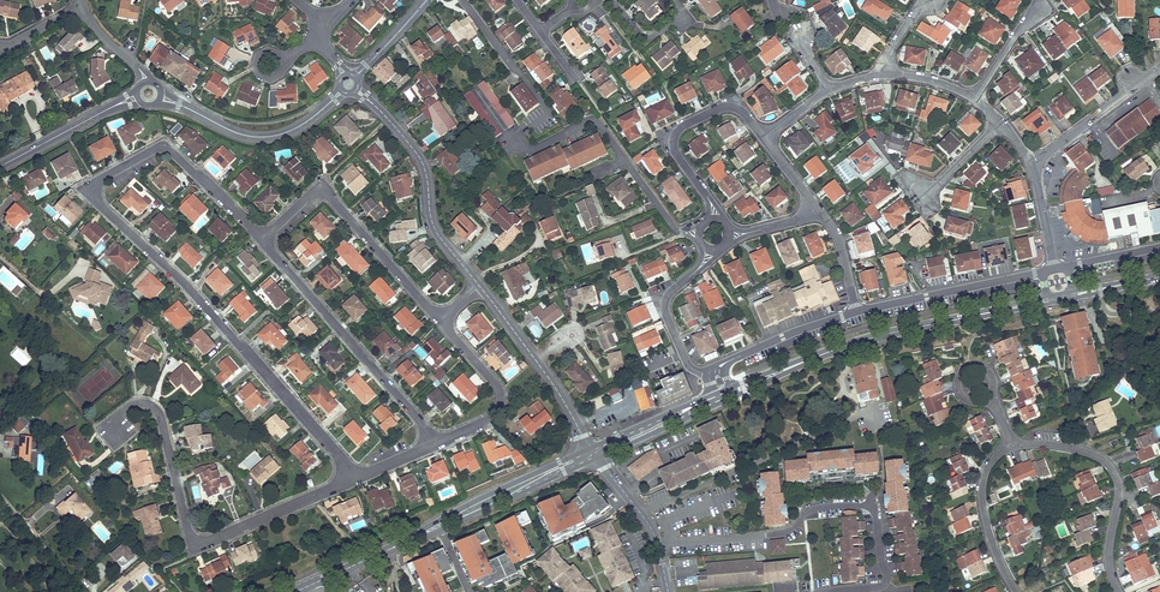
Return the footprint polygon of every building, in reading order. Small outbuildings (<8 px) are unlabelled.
[(36,9),(48,4),(47,2),(51,0),(32,0),(36,9)] [(117,17),(137,21),(139,9),(129,7),(130,6),(131,0),(120,0),(117,17)] [(168,13),(185,2),(183,0),(159,0),(168,13)] [(253,10),(272,17),(276,7),(267,3),(268,2),(269,0),(257,0),(253,10)] [(380,2),(385,7),(388,10),(392,5),(397,0),(381,0),(380,2)] [(496,12),(504,5),(500,0),(487,0),(496,12)] [(634,4),(637,8),(639,7),(641,5),(643,7),(641,9),(650,20),(658,13),(653,6),(660,1),(659,0),(639,0),(634,4)] [(712,19),(722,11),(713,0),(697,0),(712,19)] [(875,0),(868,0),(862,9),(872,16),(874,13),(885,21),(892,11),(875,0)] [(1018,0),(1002,0),(996,10),(1011,19),(1015,13),(1013,12),(1020,1),(1018,0)] [(1081,0),(1061,0),(1068,10),(1071,8),(1078,18),(1089,10),(1081,0)] [(0,1),(0,15),(2,15),(2,13),(16,16),(17,10),(14,10),(15,4),(0,1)] [(1118,1),(1119,18),(1125,18),(1125,16),(1134,16),(1133,1),(1118,1)] [(382,10),(385,7),(380,2),(377,5),(382,10)] [(20,5),(15,4),(14,10),(17,10),(16,16),(2,13),(2,15),(17,18),(20,5)] [(815,12),(822,19),(820,20),(828,30),(827,31),(834,38),(846,28),(831,10),(835,7),(832,4),(822,8),(815,11),(815,12)] [(741,8),(730,17),(740,30),(745,26),(748,30),(754,25),(741,8)] [(374,9),(367,16),(366,15),(361,10),(354,18),(369,31),(378,22),(382,17),(374,9)] [(289,11),(276,27),(286,36),(291,40),(298,31),(291,25),(292,23),(297,18),(289,11)] [(1087,27),(1103,16),(1105,18),(1107,16),(1102,11),(1085,24),(1087,27)] [(455,22),(451,26),(461,40),(466,36),(465,34),(468,32),(473,29),(475,31),(479,29),(471,18),(464,23),(463,21),(459,23),(457,25),(455,22)] [(1004,29),(989,19),(979,35),(991,43),(996,35),(999,37),(1004,29)] [(1150,35),(1152,35),(1152,40),(1159,40),(1159,20),(1150,20),(1150,35)] [(917,31),(941,46),(950,32),(955,35),(958,30),(945,22),(942,27),(939,24),(936,30),(931,27),(930,29),(922,23),(917,31)] [(508,23),(498,30),(505,39),(513,50),(522,44),(513,31),(509,25),(508,23)] [(1053,31),(1056,36),(1066,49),(1074,44),(1073,43),(1079,39),(1070,26),(1066,23),(1058,29),(1057,28),(1053,31)] [(233,33),(237,43),(246,38),(247,40),(250,46),(259,41),(251,24),(233,33)] [(1123,48),(1120,45),(1125,42),(1112,24),(1110,25),(1107,27),(1110,31),(1097,41),(1109,57),(1115,52),(1116,53),(1123,48)] [(363,39),(348,25),(341,32),(347,37),(348,38),(341,45),(350,53),(354,49),(363,39)] [(601,35),(599,37),(605,45),(602,46),(611,58),(620,52),(606,32),(608,30),(605,26),(600,30),(599,27),(597,29),(598,31),(601,35)] [(438,27),(428,35),(434,44),(445,36),(438,27)] [(853,43),(865,51),(873,40),(875,42),(877,43),(879,40),(863,28),(853,43)] [(573,29),(562,37),(578,58),(585,52),(582,48),(586,45),(573,29)] [(71,32),(58,45),(66,53),(78,40),(79,41),(83,37),(75,30),(72,34),(71,32)] [(502,42),(505,39),(498,30),(495,33),(502,42)] [(609,35),(619,46),(623,42),(613,31),(609,35)] [(132,35),(128,39),(132,43),(136,39),(132,35)] [(452,35),(445,38),(449,48),(457,45),(452,35)] [(994,45),(999,37),(996,35),(991,43),(994,45)] [(698,36),(686,46),(685,44),(681,47),(687,55),(691,52),(694,56),(706,46),(698,36)] [(1044,47),(1054,61),(1067,51),(1066,49),(1056,36),(1047,43),(1048,44),(1044,47)] [(369,37),(365,41),(370,45),(374,41),(369,37)] [(774,38),(760,49),(763,53),(759,56),(766,65),(771,61),(770,60),(777,55),(777,56),(783,52),(777,44),(778,44),(774,38)] [(219,40),(208,57),(224,67),(229,59),(223,54),(228,46),(219,40)] [(867,53),(875,42),(873,40),(865,51),(867,53)] [(664,51),(654,59),(660,67),(666,61),(669,64),(673,61),(671,59),(680,52),(671,42),(663,49),(664,51)] [(398,43),(395,47),(401,56),(405,53),(398,43)] [(416,45),(411,48),(418,57),(422,55),(425,60),(434,54),(427,45),(423,47),(421,43),(417,46),(416,45)] [(66,53),(58,45),(55,49),(63,56),(66,53)] [(159,45),(149,60),(190,87),(200,71),(159,45)] [(457,47),(454,49),(462,61),(465,58),(457,47)] [(907,48),(905,63),(923,66),(925,51),(907,48)] [(663,49),(652,58),(654,59),(664,51),(663,49)] [(961,59),(951,53),(944,64),(957,73),(962,65),(965,61),(970,53),(971,52),(968,49),(961,59)] [(988,56),(976,49),(973,54),(970,53),(965,61),(962,65),(976,74),(988,56)] [(849,62),(847,59),(840,50),(832,56),(833,57),(829,60),(827,62),(835,73),(839,70),(845,66),(849,62)] [(1017,64),(1028,78),(1043,66),(1031,50),(1023,57),(1024,59),(1017,64)] [(535,53),(524,61),(532,72),(534,71),(539,78),(543,82),(553,75),(544,62),(542,64),(541,65),(540,64),(541,63),(535,53)] [(139,60),(146,63),(149,57),(141,54),(139,60)] [(742,56),(731,64),(733,68),(732,69),(736,75),(735,76),(739,82),(745,77),(747,76),(748,78),(754,74),(742,56)] [(397,72),(383,58),(372,69),(374,71),(386,84),(391,79),(394,83),(398,79),(401,76),(397,72)] [(103,70),(104,60),(91,60),(91,75),(94,80),(97,86),(107,80),(102,72),(102,70),(103,70)] [(662,70),(669,64),(666,61),(660,67),(662,70)] [(776,73),(786,85),(797,76),(800,74),(791,61),(776,73)] [(317,62),(309,68),(312,73),(313,75),(305,80),(312,89),(317,86),(328,78),(317,62)] [(835,73),(827,62),(825,63),(833,75),(835,73)] [(637,68),(625,78),(634,90),(650,77),(641,65),(637,68)] [(623,76),(625,78),(637,68),(635,66),(623,76)] [(602,67),(594,73),(597,78),(595,80),(600,87),(597,89),(605,99),(617,90),(604,73),(606,72),(602,67)] [(1088,79),(1096,90),(1110,80),(1101,69),(1088,79)] [(109,81),(103,70),(102,70),(102,72),(107,80),(97,86),(98,87),(109,81)] [(430,70),(425,74),(437,90),(442,87),(430,70)] [(536,81),(539,78),(534,71),(532,72),(531,73),(536,81)] [(718,71),(702,79),(708,93),(713,90),(714,93),(726,87),(718,71)] [(35,87),(27,72),(0,86),(0,106),(9,102),(25,92),(35,87)] [(215,72),(205,88),(217,96),(222,99),(228,90),(220,85),(221,83),(224,78),(215,72)] [(1020,88),(1022,87),(1020,84),(1018,85),(1009,73),(1004,77),(1006,78),(997,85),(1004,95),(1003,95),(1006,99),(1013,94),(1020,88)] [(1055,73),(1046,80),(1050,85),(1059,78),(1055,73)] [(424,74),(419,78),(422,83),(417,86),(421,92),(419,93),(423,99),(428,96),(432,97),(437,93),(436,91),(424,74)] [(797,76),(786,85),(788,87),(796,97),(807,89),(797,76)] [(57,77),(49,82),(60,100),(78,90),(73,82),(65,87),(64,85),(62,86),(57,77)] [(1096,90),(1088,79),(1087,78),(1074,88),(1085,102),(1098,92),(1096,90)] [(766,79),(762,81),(767,90),(771,88),(766,79)] [(485,81),(478,86),(509,128),(516,123),(491,89),(485,81)] [(244,82),(237,100),(256,107),(260,96),(251,93),(252,91),(254,86),(244,82)] [(690,83),(675,91),(681,105),(687,102),(686,101),(696,96),(690,83)] [(287,92),(277,92),(278,104),(284,103),(297,103),(297,84),(286,84),(287,90),(287,92)] [(523,84),(512,92),(522,107),(525,105),(529,110),(537,104),(523,84)] [(777,88),(774,84),(771,87),(775,93),(779,90),(777,88)] [(558,87),(549,94),(559,107),(562,112),(560,113),(564,118),(578,108),(572,99),(569,101),(564,94),(561,90),(561,91),(558,87)] [(763,87),(754,94),(759,100),(759,101),(759,102),(760,103),(760,104),(761,104),(762,105),(761,105),(765,116),(777,111),(773,99),(763,87)] [(785,89),(783,87),(779,90),(775,93),(777,95),(785,89)] [(471,91),(464,96),(494,138),(501,133),(471,91)] [(867,110),(868,114),(882,111),(881,107),(884,107),(884,104),(882,91),(864,95),(867,110)] [(905,95),(900,93),(896,105),(898,105),(897,109),(906,112),(907,108),(914,110),(918,97),(906,93),(905,95)] [(1019,102),(1013,94),(1006,99),(1002,102),(1012,115),(1022,107),(1025,105),(1021,100),(1019,102)] [(1064,116),(1073,110),(1063,96),(1054,103),(1054,104),(1049,108),(1059,122),(1065,117),(1064,116)] [(948,102),(930,97),(926,112),(922,110),(919,118),(923,119),(923,120),(932,123),(937,109),(945,111),(948,102)] [(849,98),(835,105),(836,107),(849,101),(849,98)] [(1159,118),(1159,114),(1149,100),(1105,133),(1118,149),(1159,118)] [(667,101),(644,112),(651,125),(674,114),(667,101)] [(852,107),(849,101),(836,107),(843,123),(857,117),(855,112),(858,111),(856,106),(852,107)] [(11,107),(9,102),(0,106),(4,113),(8,111),(7,108),(11,107)] [(1002,102),(1001,103),(1010,116),(1012,115),(1002,102)] [(456,126),(439,103),(437,104),(430,109),(429,109),(434,116),(435,117),(433,119),(440,128),(437,131),(442,137),(456,126)] [(426,105),(420,109),(424,113),(429,109),(430,109),(426,105)] [(821,129),(814,134),(822,144),(832,136),(831,135),(835,132),(829,124),(833,121),(825,111),(821,114),(822,115),(815,121),(821,129)] [(1023,122),(1027,128),(1030,125),(1038,135),(1049,127),(1037,111),(1023,122)] [(635,112),(618,121),(629,142),(640,136),(634,125),(640,122),(635,112)] [(967,112),(956,124),(967,135),(973,128),(975,130),(980,125),(967,112)] [(347,117),(335,128),(346,139),(348,137),(353,142),(362,134),(347,117)] [(136,122),(118,131),(126,146),(136,141),(133,136),(141,131),(136,122)] [(170,132),(174,135),(182,126),(177,123),(170,132)] [(736,135),(730,124),(718,130),(725,141),(736,135)] [(186,128),(179,136),(186,142),(198,155),(207,145),(195,133),(186,128)] [(862,144),(876,136),(872,128),(858,136),(862,144)] [(805,142),(810,139),(803,129),(798,133),(805,142)] [(434,133),(423,140),(427,146),(438,139),(434,133)] [(798,133),(783,144),(787,148),(789,146),(797,156),(809,147),(814,143),(810,139),(805,142),(798,133)] [(529,159),(524,162),(532,180),(540,176),(541,179),(562,169),(561,166),(568,163),(569,166),(571,168),(578,165),(579,168),(600,158),(599,155),(606,152),(598,134),(593,136),(596,142),(592,144),(590,138),(588,139),(588,141),(573,147),(573,146),(571,147),(573,152),(570,154),(567,148),(562,151),(560,145),(555,148),(558,153),(554,155),(552,149),(549,150),(550,152),(535,159),(535,157),(532,158),(535,164),(532,165),(529,159)] [(950,134),(938,146),(949,156),(954,151),(954,150),(960,144),(950,134)] [(1093,141),(1095,139),(1092,134),(1087,138),(1090,143),(1093,141)] [(702,135),(689,145),(699,158),(708,151),(704,145),(708,142),(702,135)] [(884,145),(889,146),(888,149),(901,153),(901,155),(907,156),(910,145),(904,143),(905,141),(891,137),(887,136),(884,145)] [(322,137),(312,146),(318,152),(324,160),(328,163),(338,154),(322,137)] [(107,138),(89,148),(95,160),(107,153),(108,156),(114,152),(107,138)] [(588,139),(573,146),(573,147),(588,141),(588,139)] [(739,148),(737,150),(734,153),(744,165),(754,157),(748,149),(749,148),(742,139),(736,144),(739,148)] [(186,142),(183,145),(195,157),(198,155),(186,142)] [(1078,172),(1079,173),(1083,170),(1093,162),(1083,148),(1080,144),(1065,155),(1076,169),(1078,172)] [(866,145),(849,158),(861,173),(869,168),(870,169),(882,161),(878,156),(876,158),(866,145)] [(924,149),(910,145),(907,156),(905,161),(910,162),(910,161),(920,163),(919,165),(929,167),(933,155),(923,152),(924,149)] [(365,155),(370,151),(365,146),(356,154),(361,159),(365,155)] [(383,154),(375,146),(370,151),(365,155),(381,172),(389,165),(381,156),(383,154)] [(222,147),(213,157),(225,169),(235,159),(222,147)] [(1000,148),(989,159),(1001,171),(1012,160),(1000,148)] [(449,149),(437,159),(442,164),(443,163),(452,175),(463,167),(449,149)] [(549,150),(535,157),(535,159),(550,152),(549,150)] [(643,158),(642,159),(643,159),(654,175),(662,169),(656,161),(659,159),(653,151),(643,158)] [(318,152),(316,154),(322,162),(324,160),(318,152)] [(107,153),(95,160),(97,162),(108,156),(107,153)] [(643,158),(639,154),(632,159),(636,164),(643,159),(642,159),(643,158)] [(76,170),(68,155),(52,163),(60,179),(76,170)] [(285,168),(283,170),(287,174),(288,172),(295,179),(293,180),(297,184),(304,178),(300,174),(305,170),(299,164),(301,162),(296,157),(285,168)] [(815,157),(805,165),(816,180),(827,171),(815,157)] [(1138,173),(1146,167),(1140,159),(1124,171),(1132,182),(1140,176),(1138,173)] [(718,184),(727,177),(727,176),(723,170),(726,168),(720,160),(707,170),(718,184)] [(479,161),(471,166),(474,170),(482,165),(479,161)] [(349,162),(343,168),(346,172),(353,166),(349,162)] [(890,174),(895,172),(891,164),(886,167),(890,174)] [(977,164),(964,176),(969,180),(962,187),(973,190),(975,187),(974,185),(986,173),(977,164)] [(285,175),(287,174),(283,170),(285,168),(282,165),(276,170),(280,174),(283,172),(285,175)] [(763,165),(751,174),(761,187),(771,179),(765,171),(766,170),(763,165)] [(353,166),(346,172),(343,174),(346,177),(344,179),(350,186),(349,187),(355,194),(367,183),(353,166)] [(1140,176),(1148,170),(1146,167),(1138,173),(1140,176)] [(39,170),(22,179),(20,176),(15,179),(17,181),(13,183),(23,192),(27,188),(28,191),(46,181),(39,170)] [(246,195),(259,182),(246,170),(236,180),(242,187),(240,189),(246,195)] [(308,174),(305,170),(300,174),(304,178),(308,174)] [(1065,204),(1081,201),(1081,200),(1081,197),(1081,195),(1082,193),(1083,190),(1085,188),(1087,187),(1089,185),(1083,170),(1079,173),(1078,172),(1077,173),(1076,174),(1073,177),(1071,179),(1069,182),(1067,186),(1065,190),(1065,193),(1064,196),(1064,199),(1065,202),(1065,204)] [(181,185),(174,178),(172,179),(164,171),(155,179),(164,188),(166,190),(168,188),(173,193),(181,185)] [(410,173),(393,178),(394,183),(396,191),(399,200),(412,196),(409,187),(407,180),(411,179),(411,178),(410,173)] [(727,177),(718,184),(717,184),(723,192),(724,191),(730,198),(742,189),(737,183),(734,186),(730,181),(727,177)] [(1010,186),(1004,188),(1009,203),(1023,199),(1021,192),(1024,191),(1019,177),(1009,180),(1010,186)] [(621,178),(606,189),(610,194),(612,193),(615,197),(618,202),(620,200),(624,205),(629,201),(631,203),(637,199),(628,187),(625,189),(622,185),(625,183),(621,178)] [(870,186),(871,188),(864,194),(873,205),(865,211),(870,217),(877,211),(874,206),(890,194),(884,185),(885,184),(881,178),(870,186)] [(164,188),(155,179),(153,182),(161,190),(164,188)] [(233,183),(240,189),(242,187),(236,180),(233,183)] [(834,181),(823,189),(834,203),(845,195),(834,181)] [(675,182),(664,190),(679,211),(690,203),(675,182)] [(592,186),(586,189),(589,197),(596,194),(592,186)] [(1112,187),(1097,190),(1099,197),(1113,194),(1112,187)] [(271,188),(255,203),(266,214),(270,209),(268,207),(272,203),(279,196),(271,188)] [(779,188),(766,198),(774,208),(787,198),(779,188)] [(10,194),(18,201),(23,196),(16,189),(10,194)] [(131,190),(121,200),(129,208),(132,205),(141,213),(147,205),(148,206),(151,202),(145,196),(142,200),(131,190)] [(501,190),(495,195),(499,199),(504,195),(502,192),(501,190)] [(970,194),(956,190),(951,208),(965,211),(970,194)] [(491,218),(492,219),(502,208),(496,203),(497,202),(493,198),(494,197),(488,191),(482,197),(488,202),(481,209),(486,213),(491,218)] [(182,206),(180,209),(194,223),(205,212),(198,205),(200,203),(193,196),(192,196),(190,194),(180,204),(182,206)] [(71,203),(64,197),(54,208),(71,224),(81,213),(74,207),(76,205),(72,202),(71,203)] [(743,217),(752,211),(754,214),(760,210),(755,204),(757,203),(753,197),(751,199),(737,209),(743,217)] [(1099,197),(1090,199),(1095,222),(1097,222),(1099,223),(1102,223),(1104,223),(1102,215),(1099,197)] [(590,198),(577,203),(588,230),(599,226),(596,218),(598,217),(595,210),(594,208),(590,198)] [(376,205),(371,199),(362,206),(368,214),(370,213),(378,222),(386,215),(377,204),(376,205)] [(903,221),(899,216),(908,209),(901,200),(883,214),(894,228),(903,221)] [(30,214),(31,213),(18,201),(14,205),(23,213),(26,210),(30,214)] [(1065,204),(1067,212),(1067,215),(1069,219),(1070,223),(1073,226),(1076,230),(1079,232),(1082,235),(1086,237),(1090,238),(1093,239),(1096,240),(1100,240),(1103,239),(1107,239),(1107,240),(1137,233),(1138,238),(1159,234),(1159,210),(1155,211),(1154,205),(1102,215),(1104,223),(1102,223),(1099,223),(1097,222),(1095,222),(1093,222),(1090,220),(1088,218),(1086,217),(1085,214),(1083,212),(1082,209),(1081,201),(1065,204)] [(207,210),(200,203),(198,205),(205,212),(207,210)] [(853,204),(841,213),(851,226),(863,217),(853,204)] [(1016,229),(1027,227),(1025,219),(1027,219),(1024,204),(1012,207),(1016,229)] [(26,210),(23,213),(14,205),(10,210),(11,211),(8,215),(6,218),(5,219),(5,220),(5,222),(6,222),(13,229),(21,220),(23,222),(30,214),(26,210)] [(508,215),(502,208),(492,219),(498,225),(508,215)] [(874,222),(882,217),(877,211),(870,217),(874,222)] [(321,214),(311,223),(325,238),(334,229),(321,214)] [(508,215),(498,225),(505,232),(507,234),(515,226),(517,227),(519,225),(522,222),(514,215),(513,214),(508,215)] [(530,219),(525,214),(520,219),(525,224),(530,219)] [(160,215),(149,227),(157,234),(158,233),(167,241),(175,231),(170,227),(167,223),(168,222),(160,215)] [(462,215),(452,225),(460,232),(461,231),(468,238),(477,230),(462,215)] [(553,218),(541,223),(546,236),(547,235),(549,241),(561,236),(553,218)] [(972,225),(949,218),(945,231),(964,237),(965,234),(970,235),(972,225)] [(219,220),(209,230),(222,243),(232,233),(219,220)] [(651,220),(632,228),(634,233),(630,234),(631,239),(633,239),(636,238),(655,231),(651,220)] [(397,225),(398,232),(391,233),(392,243),(407,241),(406,232),(415,231),(414,222),(403,223),(403,224),(397,225)] [(107,234),(95,223),(93,226),(90,229),(87,226),(80,233),(84,236),(85,235),(96,245),(102,239),(105,242),(109,238),(106,235),(107,234)] [(914,236),(913,237),(921,247),(931,239),(919,224),(910,231),(914,236)] [(505,232),(493,243),(501,251),(523,228),(519,225),(517,227),(515,226),(507,234),(505,232)] [(50,237),(53,234),(46,227),(42,232),(49,238),(50,237)] [(79,231),(76,228),(69,236),(72,239),(79,231)] [(460,232),(459,233),(466,241),(468,238),(461,231),(460,232)] [(167,241),(158,233),(157,234),(166,242),(167,241)] [(816,233),(804,238),(811,254),(812,254),(813,257),(823,252),(822,249),(823,249),(816,233)] [(855,244),(856,244),(860,255),(873,251),(868,233),(861,235),(862,236),(853,238),(855,244)] [(13,245),(19,238),(15,235),(9,242),(13,245)] [(896,235),(888,241),(891,244),(899,239),(896,235)] [(1032,238),(1015,241),(1019,260),(1035,257),(1036,255),(1032,238)] [(610,239),(595,243),(600,261),(614,257),(610,244),(612,243),(610,239)] [(306,240),(297,248),(304,256),(299,259),(306,268),(315,260),(313,257),(318,254),(306,240)] [(789,240),(777,245),(786,267),(798,262),(789,240)] [(420,245),(417,241),(411,246),(415,250),(420,245)] [(115,242),(104,253),(109,258),(118,247),(127,256),(129,255),(119,246),(115,242)] [(337,250),(341,255),(350,247),(346,242),(337,250)] [(674,242),(664,246),(666,251),(666,253),(677,248),(674,242)] [(183,254),(182,256),(195,268),(203,259),(199,255),(190,247),(186,243),(179,251),(183,254)] [(426,247),(422,243),(420,245),(415,250),(410,254),(425,270),(436,261),(424,248),(426,247)] [(101,245),(94,253),(98,256),(105,248),(101,245)] [(341,255),(340,255),(358,275),(368,266),(359,256),(357,257),(355,254),(357,253),(351,246),(350,247),(341,255)] [(127,256),(118,247),(109,258),(127,274),(138,262),(129,255),(127,256)] [(671,264),(684,259),(679,247),(677,248),(666,253),(671,264)] [(1002,247),(984,251),(987,266),(999,263),(1000,265),(1007,263),(1005,256),(1004,256),(1002,247)] [(765,250),(751,256),(754,263),(756,262),(761,273),(773,268),(765,250)] [(230,254),(228,251),(221,256),(224,259),(230,254)] [(250,253),(249,254),(245,251),(238,257),(246,266),(242,270),(252,281),(261,273),(256,268),(254,266),(258,262),(250,253)] [(978,252),(955,257),(958,273),(982,268),(978,252)] [(425,270),(410,254),(408,256),(415,265),(416,265),(423,272),(425,270)] [(903,273),(902,268),(899,269),(898,265),(905,263),(902,260),(898,255),(884,258),(885,264),(891,287),(907,282),(904,273),(903,273)] [(942,257),(926,261),(930,277),(945,273),(942,257)] [(635,258),(628,261),(630,266),(637,263),(635,258)] [(646,279),(667,270),(663,260),(657,262),(657,261),(641,268),(646,279)] [(739,261),(726,267),(728,272),(735,287),(748,282),(739,261)] [(526,262),(517,266),(521,275),(529,270),(526,262)] [(799,271),(805,284),(791,290),(800,310),(800,312),(822,303),(823,305),(838,299),(830,282),(822,285),(821,283),(817,284),(816,281),(819,280),(813,265),(799,271)] [(504,272),(502,273),(515,300),(520,297),(518,293),(522,291),(520,287),(526,284),(521,275),(517,266),(510,269),(504,272)] [(328,267),(317,276),(321,281),(322,279),(331,289),(340,281),(328,267)] [(105,305),(112,288),(99,282),(101,279),(99,276),(101,273),(90,269),(86,280),(88,285),(85,287),(84,284),(81,284),(79,285),(81,287),(74,290),(77,297),(81,295),(87,298),(89,303),(94,305),(99,303),(105,305)] [(133,284),(137,287),(151,301),(162,290),(154,283),(157,280),(150,274),(146,270),(133,284)] [(218,270),(207,280),(221,295),(232,285),(218,270)] [(628,273),(625,274),(623,270),(611,275),(613,279),(616,278),(622,293),(634,288),(628,273)] [(874,270),(863,273),(866,288),(867,288),(870,287),(871,292),(877,291),(878,295),(881,295),(880,290),(879,290),(874,270)] [(435,278),(429,283),(436,291),(438,289),(440,287),(444,293),(455,283),(448,274),(446,275),(442,271),(441,272),(435,278)] [(380,278),(370,286),(386,304),(396,295),(393,291),(392,292),(387,287),(388,287),(380,278)] [(329,291),(331,289),(322,279),(321,281),(329,291)] [(164,287),(157,280),(154,283),(162,290),(164,287)] [(763,326),(800,310),(791,290),(790,288),(779,293),(778,291),(783,289),(780,280),(770,284),(773,293),(772,294),(773,295),(754,304),(763,326)] [(281,290),(274,283),(264,292),(278,308),(289,299),(285,295),(283,296),(279,292),(281,290)] [(85,303),(89,303),(87,298),(81,295),(77,297),(74,290),(81,287),(79,285),(70,289),(74,298),(85,303)] [(710,286),(707,287),(700,290),(710,312),(721,307),(714,290),(712,291),(710,286)] [(16,297),(22,290),(20,288),(13,295),(16,297)] [(588,288),(566,294),(570,312),(579,310),(577,303),(583,302),(587,301),(588,304),(595,302),(593,292),(590,293),(588,288)] [(717,289),(714,290),(721,307),(724,306),(717,289)] [(244,291),(240,295),(246,302),(247,301),(250,298),(244,291)] [(698,300),(695,293),(690,295),(693,302),(698,300)] [(256,311),(247,301),(246,302),(240,295),(232,302),(235,306),(236,305),(238,307),(236,309),(242,316),(241,318),(245,322),(256,311)] [(698,318),(692,303),(693,302),(690,295),(685,297),(688,304),(680,308),(686,323),(698,318)] [(354,296),(343,306),(349,313),(350,313),(356,320),(367,311),(354,296)] [(178,302),(167,312),(174,320),(171,322),(178,329),(190,319),(183,312),(185,310),(178,302)] [(539,306),(530,312),(535,319),(537,317),(544,327),(551,322),(552,323),(562,316),(554,304),(543,312),(539,306)] [(644,305),(627,313),(633,326),(650,319),(644,305)] [(405,307),(394,317),(412,335),(422,325),(415,318),(414,319),(409,314),(410,313),(405,307)] [(192,317),(185,310),(183,312),(190,319),(192,317)] [(174,320),(167,312),(165,314),(171,322),(174,320)] [(349,313),(348,315),(354,321),(356,320),(350,313),(349,313)] [(989,313),(975,316),(977,323),(991,320),(989,313)] [(479,315),(467,325),(480,341),(491,333),(486,326),(487,325),(479,315)] [(604,352),(616,347),(612,335),(615,333),(610,322),(613,321),(610,315),(601,319),(604,325),(596,328),(600,337),(601,339),(599,340),(604,352)] [(302,331),(309,338),(318,330),(308,319),(305,323),(303,321),(299,316),(293,322),(292,320),(287,324),(297,335),(302,331)] [(96,332),(102,329),(98,320),(91,323),(96,332)] [(735,320),(717,328),(725,345),(742,338),(735,320)] [(133,348),(130,353),(136,356),(137,354),(142,357),(141,358),(149,363),(153,356),(158,359),(160,354),(156,351),(142,343),(148,333),(150,334),(154,327),(145,321),(141,329),(131,347),(133,348)] [(271,324),(258,335),(266,343),(270,339),(278,348),(286,341),(271,324)] [(719,348),(710,325),(704,327),(706,332),(693,337),(700,356),(719,348)] [(201,330),(191,339),(205,355),(215,346),(201,330)] [(656,331),(640,337),(634,340),(633,340),(638,351),(660,342),(656,331)] [(384,332),(373,341),(388,358),(397,349),(399,351),(401,349),(397,343),(395,345),(384,332)] [(637,332),(631,334),(634,340),(640,337),(637,332)] [(432,338),(422,348),(437,363),(432,368),(435,371),(439,367),(450,356),(443,349),(442,350),(437,345),(437,344),(432,338)] [(1005,366),(1006,365),(1016,361),(1013,354),(1016,353),(1013,347),(1015,346),(1014,344),(1011,338),(995,345),(1001,360),(1002,359),(1005,358),(1006,360),(1003,361),(1005,366)] [(1084,347),(1075,350),(1077,354),(1079,354),(1081,362),(1097,358),(1103,356),(1098,338),(1092,339),(1093,342),(1091,343),(1091,346),(1084,347)] [(30,341),(27,345),(34,351),(36,347),(30,341)] [(408,347),(412,350),(416,346),(412,342),(408,347)] [(498,342),(487,351),(491,355),(494,353),(495,352),(498,355),(497,357),(505,366),(509,363),(510,365),(514,361),(498,342)] [(337,352),(330,344),(320,353),(335,370),(343,363),(335,354),(337,352)] [(620,352),(608,355),(613,377),(625,375),(620,352)] [(306,377),(311,373),(299,359),(300,358),(297,354),(283,366),(286,369),(288,367),(299,380),(304,376),(306,378),(306,377)] [(227,357),(218,365),(225,374),(224,375),(222,372),(216,377),(223,384),(229,378),(238,370),(227,357)] [(408,360),(397,369),(404,377),(405,376),(413,385),(423,377),(408,360)] [(937,380),(942,378),(940,375),(939,372),(940,371),(935,360),(931,361),(923,365),(928,378),(922,380),(925,385),(937,380)] [(1010,371),(1012,377),(1024,372),(1019,360),(1016,361),(1006,365),(1008,371),(1010,371)] [(578,386),(584,392),(594,382),(575,363),(566,372),(576,382),(579,385),(578,386)] [(880,398),(872,365),(851,370),(859,403),(880,398)] [(183,366),(169,379),(177,387),(182,383),(191,393),(200,385),(183,366)] [(446,374),(442,370),(435,376),(438,380),(439,381),(446,374)] [(1012,377),(1011,377),(1013,382),(1015,387),(1019,385),(1021,385),(1021,386),(1019,387),(1021,391),(1029,388),(1032,387),(1035,386),(1030,376),(1026,377),(1024,372),(1012,377)] [(437,380),(431,373),(428,376),(434,382),(437,380)] [(357,374),(347,383),(365,404),(375,395),(366,385),(365,386),(362,384),(364,382),(357,374)] [(463,374),(452,384),(466,398),(476,388),(473,385),(472,386),(467,381),(468,380),(463,374)] [(412,386),(413,385),(405,376),(404,377),(412,386)] [(449,379),(446,376),(440,382),(443,384),(449,379)] [(683,377),(664,386),(666,390),(660,393),(666,406),(691,395),(683,377)] [(896,400),(891,378),(882,380),(887,403),(896,400)] [(940,386),(937,380),(925,385),(927,391),(930,398),(933,397),(940,393),(941,393),(938,387),(940,386)] [(579,385),(576,382),(573,384),(582,393),(584,392),(578,386),(579,385)] [(257,391),(250,383),(239,393),(246,401),(244,402),(251,410),(262,401),(258,396),(255,393),(257,391)] [(925,385),(920,387),(925,400),(930,398),(927,391),(925,385)] [(321,386),(310,396),(318,405),(320,403),(329,413),(338,406),(321,386)] [(647,386),(633,392),(642,413),(655,407),(647,386)] [(438,388),(428,397),(442,412),(451,404),(438,388)] [(618,388),(609,390),(613,404),(621,402),(618,388)] [(1015,401),(1019,411),(1020,410),(1027,408),(1024,402),(1034,398),(1029,388),(1021,391),(1016,394),(1018,398),(1020,398),(1020,399),(1019,400),(1015,401)] [(239,393),(235,396),(242,404),(244,402),(246,401),(239,393)] [(935,402),(926,405),(925,406),(930,416),(932,415),(943,410),(941,406),(939,406),(939,405),(940,404),(944,403),(940,393),(933,397),(935,402)] [(925,400),(924,400),(926,405),(935,402),(933,397),(930,398),(925,400)] [(1118,427),(1108,401),(1092,407),(1096,419),(1093,420),(1099,435),(1118,427)] [(531,420),(527,416),(519,423),(530,436),(551,419),(545,411),(538,402),(529,409),(536,418),(533,421),(532,419),(531,420)] [(382,405),(373,413),(383,424),(380,426),(381,427),(386,433),(397,424),(393,419),(391,417),(392,415),(385,407),(384,408),(382,405)] [(1027,408),(1020,410),(1023,416),(1022,417),(1024,423),(1037,417),(1032,405),(1031,406),(1027,408)] [(949,413),(947,409),(943,410),(932,415),(934,420),(937,426),(949,421),(951,420),(948,415),(946,416),(945,414),(948,413),(949,413)] [(276,433),(281,439),(287,433),(286,431),(289,428),(283,420),(281,422),(275,414),(266,423),(275,434),(276,433)] [(970,421),(975,433),(986,428),(988,427),(985,421),(984,422),(981,416),(970,421)] [(366,437),(353,422),(344,430),(357,445),(366,437)] [(726,450),(718,431),(719,430),(719,429),(719,428),(717,424),(717,422),(699,431),(703,441),(705,440),(707,444),(705,444),(708,450),(706,453),(696,458),(695,456),(693,458),(694,460),(692,461),(691,459),(687,460),(674,466),(675,468),(673,469),(673,468),(671,469),(671,468),(660,472),(665,483),(668,488),(668,490),(675,487),(674,485),(681,482),(682,484),(688,481),(687,480),(694,476),(696,477),(697,477),(698,476),(698,474),(702,473),(709,470),(710,471),(720,466),(727,468),(734,466),(736,459),(733,452),(726,450)] [(275,434),(266,423),(263,425),(273,436),(275,434)] [(200,425),(186,427),(188,439),(190,439),(192,451),(196,451),(205,450),(205,449),(213,448),(211,435),(202,436),(200,425)] [(75,428),(63,435),(78,462),(93,454),(88,446),(86,447),(83,443),(75,428)] [(989,434),(986,428),(975,433),(980,445),(993,440),(990,434),(989,434)] [(1134,435),(1136,439),(1138,438),(1150,433),(1149,429),(1134,435)] [(1150,433),(1154,444),(1157,443),(1159,442),(1155,431),(1150,433)] [(1139,446),(1141,450),(1150,446),(1153,445),(1154,444),(1150,433),(1138,438),(1141,445),(1139,446)] [(905,436),(896,438),(898,446),(904,445),(907,444),(905,436)] [(35,452),(36,440),(4,438),(4,443),(10,443),(10,449),(12,449),(11,459),(19,459),(20,456),(29,456),(30,451),(35,452)] [(497,450),(493,440),(482,445),(491,465),(505,459),(500,448),(497,450)] [(300,441),(290,451),(293,454),(294,454),(303,464),(301,466),(306,471),(307,470),(316,462),(312,458),(312,457),(313,457),(313,456),(313,455),(312,454),(311,454),(310,453),(307,450),(308,450),(300,441)] [(504,446),(500,448),(505,459),(512,456),(510,452),(504,446)] [(1150,446),(1141,450),(1137,452),(1139,457),(1141,456),(1143,462),(1155,457),(1150,446)] [(133,466),(138,487),(153,483),(150,471),(152,470),(150,464),(148,465),(147,462),(144,450),(130,454),(131,459),(129,460),(131,467),(133,466)] [(655,467),(662,464),(655,450),(647,454),(628,468),(638,480),(655,467)] [(807,461),(786,463),(788,481),(789,482),(795,481),(795,479),(802,478),(803,479),(803,480),(804,480),(810,480),(809,472),(832,470),(855,468),(856,475),(861,475),(862,475),(862,474),(862,473),(862,472),(870,471),(870,474),(876,473),(877,473),(877,472),(875,454),(854,456),(854,450),(849,451),(849,453),(846,453),(843,452),(818,454),(817,455),(816,455),(815,456),(812,456),(812,455),(807,455),(807,461)] [(464,456),(463,453),(454,457),(460,470),(467,467),(469,470),(478,467),(472,454),(465,457),(464,456)] [(960,454),(950,458),(957,476),(962,474),(969,471),(967,467),(966,465),(967,464),(965,458),(963,459),(960,454)] [(279,467),(270,457),(260,465),(251,473),(259,482),(271,473),(272,474),(279,467)] [(1036,462),(1032,464),(1036,475),(1037,476),(1038,479),(1043,476),(1049,474),(1043,460),(1038,462),(1039,465),(1037,465),(1036,463),(1036,462)] [(151,461),(147,462),(148,465),(150,464),(152,470),(150,471),(153,483),(160,481),(158,474),(154,475),(151,461)] [(1018,465),(1025,480),(1030,478),(1036,475),(1032,464),(1030,461),(1025,463),(1026,466),(1024,466),(1023,464),(1023,463),(1018,465)] [(427,472),(431,483),(449,475),(443,462),(432,466),(433,469),(427,472)] [(903,466),(903,462),(885,464),(886,468),(886,472),(884,472),(884,474),(887,474),(887,484),(885,484),(886,492),(887,498),(884,498),(884,506),(888,506),(888,513),(888,514),(908,512),(906,500),(906,494),(903,488),(902,487),(902,483),(905,483),(904,479),(906,478),(905,466),(903,466)] [(1025,480),(1018,465),(1014,466),(1015,467),(1016,470),(1014,471),(1013,468),(1007,470),(1013,484),(1020,482),(1025,480)] [(203,467),(194,471),(196,476),(200,474),(203,480),(205,484),(203,485),(205,492),(206,491),(210,490),(213,496),(219,494),(216,487),(222,485),(224,489),(230,486),(226,477),(220,480),(216,471),(211,473),(208,466),(203,468),(203,467)] [(1145,468),(1131,474),(1134,479),(1136,478),(1139,485),(1137,486),(1139,490),(1147,487),(1153,484),(1148,473),(1147,474),(1145,468)] [(1079,486),(1081,492),(1083,492),(1096,486),(1094,480),(1092,480),(1090,481),(1089,479),(1092,478),(1088,470),(1080,474),(1081,477),(1078,478),(1081,485),(1079,486)] [(271,473),(259,482),(260,484),(272,474),(271,473)] [(964,480),(962,474),(957,476),(949,480),(954,491),(949,494),(951,500),(968,493),(963,481),(964,480)] [(415,484),(411,475),(401,479),(403,484),(404,488),(402,489),(401,490),(403,495),(405,494),(407,499),(418,495),(415,489),(414,489),(413,485),(415,484)] [(778,475),(761,476),(761,481),(759,481),(760,493),(763,493),(763,497),(766,497),(766,501),(766,502),(764,508),(765,515),(766,526),(785,524),(785,523),(784,517),(787,516),(786,507),(783,507),(783,503),(782,495),(780,495),(779,487),(782,487),(782,483),(779,483),(778,479),(778,475)] [(1147,487),(1149,491),(1151,491),(1154,497),(1159,494),(1159,481),(1153,484),(1147,487)] [(548,502),(537,507),(540,513),(547,528),(550,534),(553,541),(565,536),(564,534),(567,532),(568,534),(572,532),(572,531),(576,529),(577,530),(585,526),(584,522),(582,520),(585,517),(587,520),(594,514),(598,511),(600,514),(603,511),(602,510),(603,509),(604,511),(609,507),(600,496),(598,497),(596,493),(597,492),(590,484),(580,492),(582,494),(570,503),(572,505),(574,508),(563,513),(561,510),(563,509),(558,497),(556,498),(548,502)] [(1099,491),(1096,486),(1083,492),(1087,503),(1102,496),(1101,492),(1099,493),(1097,494),(1096,492),(1099,491)] [(603,492),(607,498),(612,494),(608,488),(603,492)] [(379,493),(378,490),(367,494),(374,511),(385,507),(386,509),(395,506),(393,501),(391,502),(389,497),(391,496),(388,491),(380,494),(379,493)] [(1087,503),(1083,492),(1081,492),(1077,494),(1082,505),(1087,503)] [(91,512),(75,494),(64,503),(63,501),(56,508),(63,516),(72,509),(75,512),(73,513),(77,518),(79,516),(85,517),(91,512)] [(356,499),(346,503),(347,505),(342,507),(342,505),(334,508),(335,511),(338,510),(340,514),(339,514),(339,515),(343,524),(348,521),(347,517),(352,515),(352,517),(362,513),(356,499)] [(563,513),(574,508),(572,505),(563,509),(561,510),(563,513)] [(156,506),(139,511),(140,515),(146,533),(151,532),(157,530),(155,521),(154,518),(159,516),(156,506)] [(966,518),(967,517),(964,511),(966,510),(964,506),(950,512),(955,523),(966,518)] [(469,538),(454,545),(456,550),(457,550),(459,554),(458,554),(461,560),(462,559),(466,568),(465,569),(469,579),(470,578),(472,581),(472,583),(477,581),(479,585),(481,584),(484,583),(486,587),(486,588),(493,585),(492,584),(497,582),(497,583),(503,580),(517,574),(518,573),(514,564),(533,555),(531,550),(532,550),(527,540),(526,540),(522,531),(523,531),(521,526),(531,522),(526,511),(520,514),(521,515),(512,519),(511,519),(511,518),(495,525),(498,531),(499,531),(501,535),(500,535),(504,544),(505,543),(510,554),(507,556),(506,554),(489,562),(490,563),(487,565),(482,554),(483,553),(479,545),(489,541),(484,531),(479,533),(479,534),(470,538),(469,539),(469,538)] [(896,518),(888,519),(889,528),(897,527),(899,529),(899,532),(903,532),(903,534),(893,535),(894,541),(904,540),(904,543),(894,544),(895,555),(905,554),(906,558),(908,557),(908,561),(906,562),(898,563),(899,572),(907,571),(908,573),(909,576),(921,575),(921,568),(923,567),(922,563),(920,563),(919,556),(918,556),(917,550),(919,549),(919,545),(917,545),(916,539),(918,539),(918,536),(916,537),(915,530),(912,531),(911,523),(913,523),(913,519),(911,519),(910,512),(898,513),(898,516),(896,518)] [(547,528),(540,513),(538,514),(544,529),(547,528)] [(1089,529),(1096,526),(1093,520),(1091,522),(1090,520),(1093,519),(1094,518),(1092,514),(1077,520),(1082,532),(1089,529)] [(1036,526),(1033,521),(1024,525),(1019,515),(1005,521),(1007,525),(1012,536),(1022,532),(1026,530),(1036,526)] [(1145,516),(1141,518),(1142,520),(1142,522),(1147,532),(1158,527),(1152,515),(1146,518),(1145,516)] [(864,526),(864,521),(856,522),(854,521),(854,517),(841,518),(842,526),(840,526),(840,531),(842,530),(843,538),(840,538),(840,544),(838,544),(838,547),(841,546),(841,553),(839,553),(839,558),(842,557),(842,563),(841,564),(841,571),(839,571),(840,576),(842,575),(843,583),(855,582),(855,578),(856,576),(864,575),(864,571),(863,566),(855,567),(853,566),(853,563),(854,563),(854,559),(864,558),(864,553),(863,547),(853,548),(853,545),(863,544),(862,539),(852,539),(852,537),(856,536),(856,533),(857,531),(865,531),(864,526)] [(968,523),(966,518),(955,523),(952,524),(957,535),(968,530),(966,524),(968,523)] [(157,530),(151,532),(152,535),(162,532),(158,520),(155,521),(157,530)] [(353,531),(366,526),(363,520),(350,525),(353,531)] [(1082,532),(1077,520),(1073,522),(1078,534),(1082,532)] [(1130,525),(1132,528),(1138,525),(1138,524),(1142,522),(1142,520),(1130,525)] [(595,533),(593,534),(596,539),(598,538),(600,544),(598,545),(602,553),(600,554),(603,561),(601,561),(603,567),(605,566),(608,573),(606,574),(609,580),(611,579),(614,585),(631,578),(627,569),(629,569),(627,565),(624,558),(625,558),(623,554),(621,554),(617,547),(619,546),(616,538),(618,537),(612,525),(610,526),(608,522),(594,529),(595,533)] [(1147,532),(1142,522),(1138,524),(1138,525),(1132,528),(1137,540),(1148,536),(1147,532)] [(1149,537),(1159,532),(1158,527),(1147,532),(1148,536),(1149,537)] [(1091,533),(1089,529),(1082,532),(1078,534),(1074,535),(1077,541),(1079,547),(1093,541),(1090,535),(1088,536),(1087,535),(1090,534),(1091,533)] [(1012,536),(1008,538),(1010,543),(1013,542),(1015,548),(1020,546),(1027,543),(1025,538),(1022,532),(1012,536)] [(1149,537),(1148,536),(1137,540),(1139,545),(1150,540),(1149,537)] [(783,540),(771,541),(772,554),(785,553),(784,546),(782,546),(782,544),(784,544),(783,540)] [(125,544),(113,554),(119,560),(117,562),(120,566),(120,567),(121,567),(122,567),(122,568),(123,568),(123,567),(124,567),(125,567),(132,561),(130,559),(134,555),(125,544)] [(247,559),(257,555),(253,544),(247,547),(246,546),(236,550),(237,551),(230,554),(236,566),(242,563),(242,562),(247,559)] [(1020,546),(1015,548),(1013,549),(1016,556),(1024,553),(1020,546)] [(587,547),(579,550),(583,557),(590,554),(587,547)] [(538,559),(541,562),(539,564),(548,574),(549,573),(554,579),(556,577),(561,584),(560,586),(563,589),(564,588),(567,591),(591,591),(592,591),(588,586),(589,584),(585,580),(584,581),(579,575),(581,574),(577,569),(575,571),(570,565),(569,567),(563,560),(561,562),(557,556),(559,555),(555,550),(553,552),(550,548),(538,559)] [(410,564),(421,588),(423,591),(449,591),(446,587),(442,578),(440,579),(438,575),(451,569),(448,562),(449,561),(446,556),(444,549),(431,555),(433,557),(422,562),(421,560),(410,564)] [(967,567),(981,561),(979,557),(977,557),(975,551),(962,556),(955,560),(959,570),(967,567)] [(1130,568),(1128,569),(1130,574),(1144,568),(1149,566),(1149,565),(1145,554),(1138,557),(1136,553),(1124,558),(1126,562),(1127,562),(1130,568)] [(448,562),(451,569),(438,575),(440,579),(442,578),(444,578),(443,576),(453,571),(451,565),(452,565),(448,555),(446,556),(449,561),(448,562)] [(221,557),(219,557),(221,561),(221,562),(225,569),(231,566),(229,563),(225,565),(221,557)] [(1074,576),(1078,574),(1092,568),(1093,567),(1091,563),(1090,564),(1088,565),(1087,563),(1089,562),(1087,557),(1073,562),(1069,564),(1074,576)] [(755,560),(706,564),(707,572),(704,572),(704,576),(699,576),(700,590),(760,584),(759,569),(756,569),(755,560)] [(221,562),(221,561),(200,571),(204,580),(211,578),(211,580),(226,573),(225,569),(221,562)] [(981,561),(967,567),(972,578),(984,573),(981,567),(983,566),(981,561)] [(145,568),(142,564),(125,578),(124,577),(118,581),(125,591),(131,587),(128,582),(145,568)] [(421,588),(410,564),(408,566),(418,589),(421,588)] [(1149,566),(1144,568),(1148,576),(1152,574),(1149,566)] [(1094,572),(1092,568),(1078,574),(1074,576),(1072,576),(1077,588),(1082,586),(1095,580),(1093,574),(1091,575),(1090,574),(1092,573),(1094,572)] [(1144,568),(1130,574),(1132,578),(1134,577),(1137,584),(1149,578),(1148,576),(1144,568)] [(517,574),(503,580),(504,583),(518,576),(517,574)]
